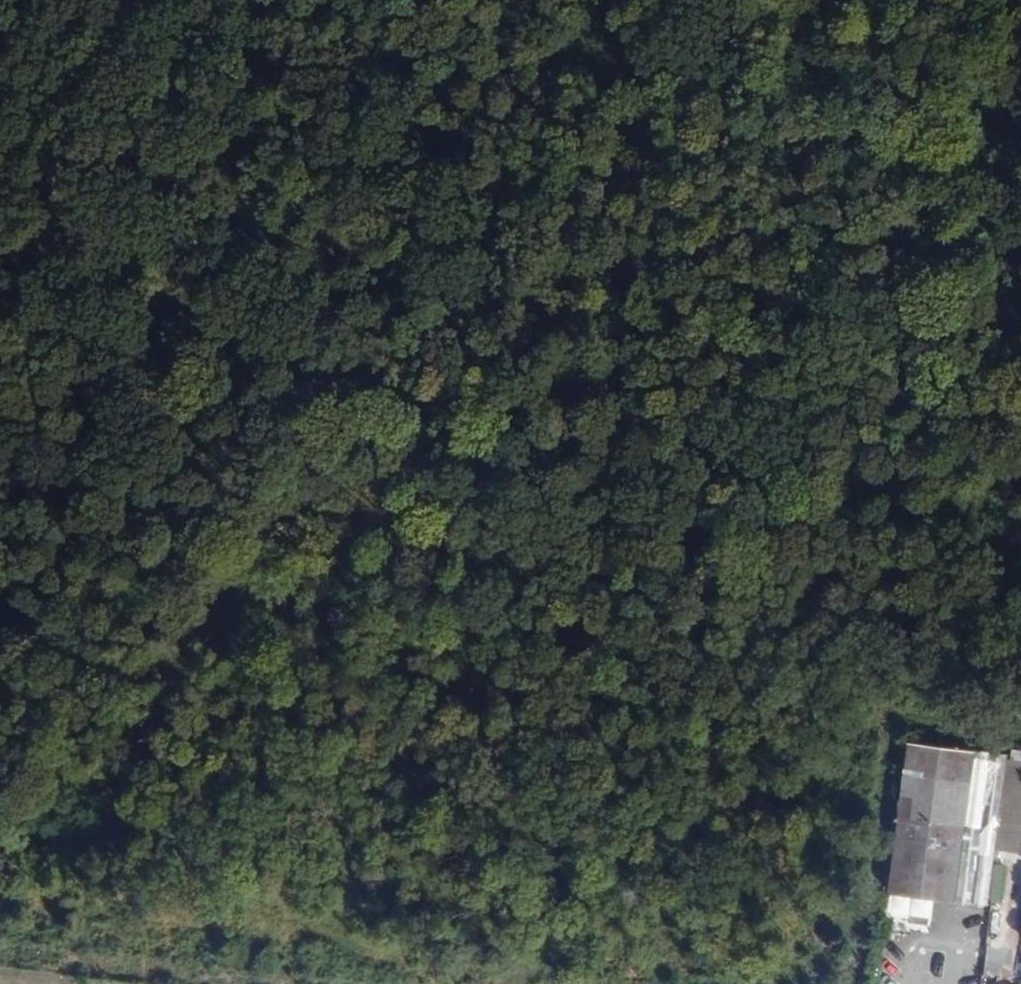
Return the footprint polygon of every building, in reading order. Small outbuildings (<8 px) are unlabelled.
[(996,850),(1008,759),(1008,755),(911,743),(891,892),(935,898),(988,905),(996,850)] [(1008,759),(996,850),(1020,853),(1020,761),(1008,759)] [(935,898),(891,892),(886,917),(908,919),(908,924),(932,927),(935,898)]
